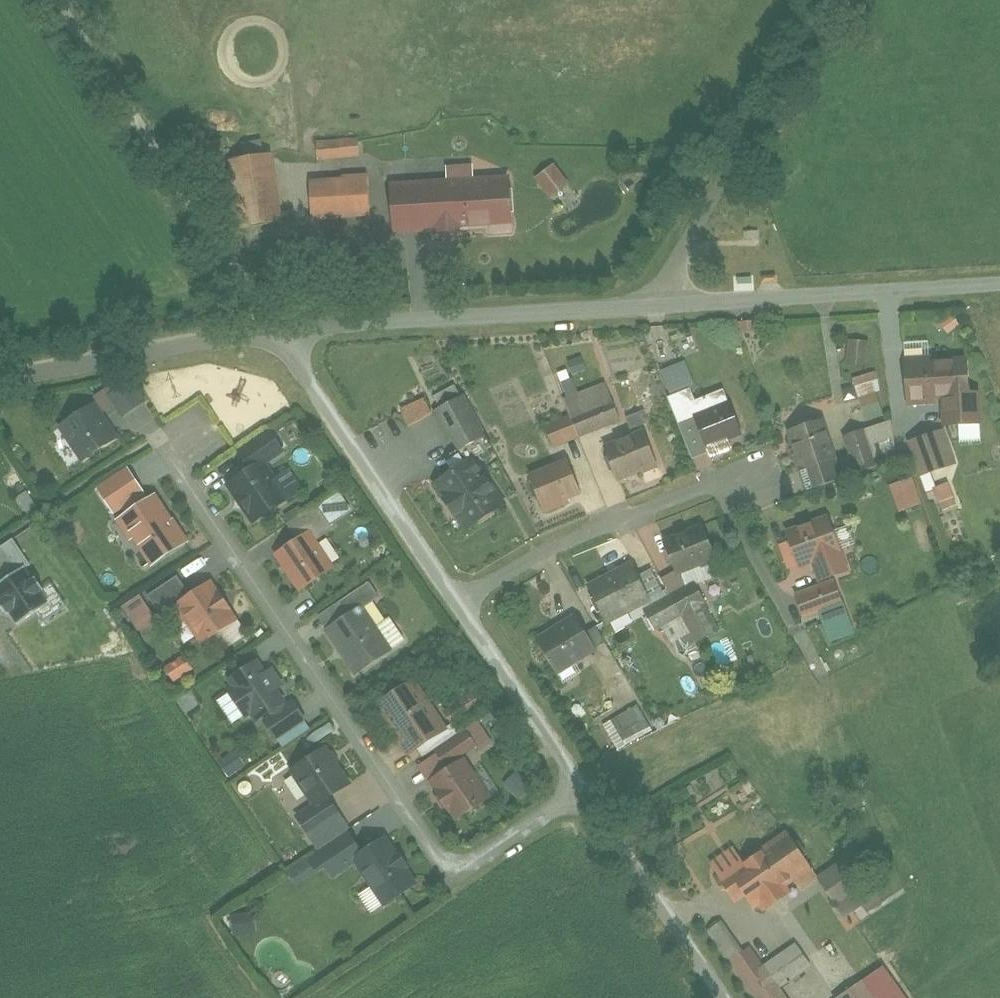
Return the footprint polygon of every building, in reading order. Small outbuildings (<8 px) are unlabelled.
[(319,142),(320,162),(363,160),(362,140),(319,142)] [(287,224),(275,158),(241,164),(253,230),(287,224)] [(573,186),(554,165),(537,180),(556,201),(573,186)] [(373,177),(314,181),(317,223),(376,218),(373,177)] [(516,180),(396,184),(397,235),(517,232),(516,180)] [(946,329),(953,339),(966,329),(958,319),(946,329)] [(871,345),(853,343),(850,365),(868,367),(871,345)] [(569,361),(573,376),(588,373),(584,357),(569,361)] [(913,408),(951,408),(951,432),(982,432),(982,406),(983,407),(983,400),(983,394),(982,394),(982,363),(913,364),(913,408)] [(689,366),(665,374),(673,397),(697,388),(689,366)] [(855,375),(865,419),(886,414),(876,370),(855,375)] [(426,396),(401,407),(408,425),(434,414),(426,396)] [(488,439),(468,400),(437,416),(457,455),(488,439)] [(100,402),(61,430),(87,467),(126,439),(100,402)] [(735,407),(700,419),(712,455),(747,443),(735,407)] [(571,418),(549,426),(558,450),(580,442),(571,418)] [(699,422),(683,427),(695,464),(711,459),(699,422)] [(833,422),(790,435),(809,498),(851,485),(833,422)] [(946,427),(910,438),(929,500),(937,497),(941,510),(957,505),(947,472),(959,468),(946,427)] [(646,433),(609,448),(625,486),(662,470),(646,433)] [(868,433),(848,439),(861,477),(881,470),(868,433)] [(508,507),(481,460),(437,486),(464,532),(508,507)] [(568,461),(534,477),(552,517),(586,502),(568,461)] [(270,463),(231,490),(256,527),(296,500),(270,463)] [(130,472),(102,490),(123,523),(151,504),(130,472)] [(899,511),(924,502),(914,475),(889,484),(899,511)] [(193,544),(161,498),(122,525),(155,571),(193,544)] [(800,568),(816,563),(823,589),(836,585),(852,581),(843,550),(834,520),(790,533),(800,568)] [(695,532),(669,542),(684,580),(719,566),(718,563),(704,528),(695,532)] [(341,571),(316,534),(281,558),(306,594),(341,571)] [(0,555),(0,580),(7,590),(31,573),(36,570),(17,544),(0,555)] [(636,567),(588,590),(607,628),(655,605),(636,567)] [(55,608),(31,573),(7,590),(1,594),(25,629),(55,608)] [(193,599),(180,580),(151,599),(164,618),(193,599)] [(243,623),(216,584),(177,612),(204,650),(243,623)] [(373,584),(321,618),(330,632),(382,598),(373,584)] [(823,589),(798,597),(806,624),(844,613),(836,585),(823,589)] [(722,636),(707,608),(708,608),(696,587),(648,613),(660,634),(681,622),(696,650),(722,636)] [(140,630),(159,618),(141,592),(122,605),(140,630)] [(392,648),(366,609),(328,636),(358,679),(396,652),(392,648)] [(573,611),(534,633),(552,665),(591,643),(573,611)] [(196,674),(187,660),(169,673),(178,686),(196,674)] [(268,660),(229,686),(258,728),(297,702),(268,660)] [(454,730),(419,682),(380,711),(415,759),(454,730)] [(477,696),(449,713),(458,728),(486,712),(477,696)] [(311,724),(296,703),(268,722),(283,744),(311,724)] [(642,708),(614,723),(626,744),(653,729),(642,708)] [(483,727),(418,770),(428,785),(493,742),(483,727)] [(226,774),(246,766),(239,750),(219,758),(226,774)] [(357,787),(331,750),(293,777),(319,814),(357,787)] [(495,800),(469,759),(430,784),(456,825),(495,800)] [(533,789),(519,774),(506,786),(520,801),(533,789)] [(713,865),(728,887),(741,908),(751,901),(762,917),(821,879),(798,844),(792,835),(768,851),(771,856),(749,870),(736,850),(713,865)] [(352,836),(323,856),(339,878),(367,858),(352,836)] [(425,888),(392,841),(357,865),(390,912),(425,888)] [(306,855),(285,868),(296,885),(317,872),(306,855)] [(234,935),(257,931),(254,910),(231,914),(234,935)] [(710,937),(750,997),(788,997),(736,919),(710,937)] [(850,997),(908,997),(887,970),(850,997)]
